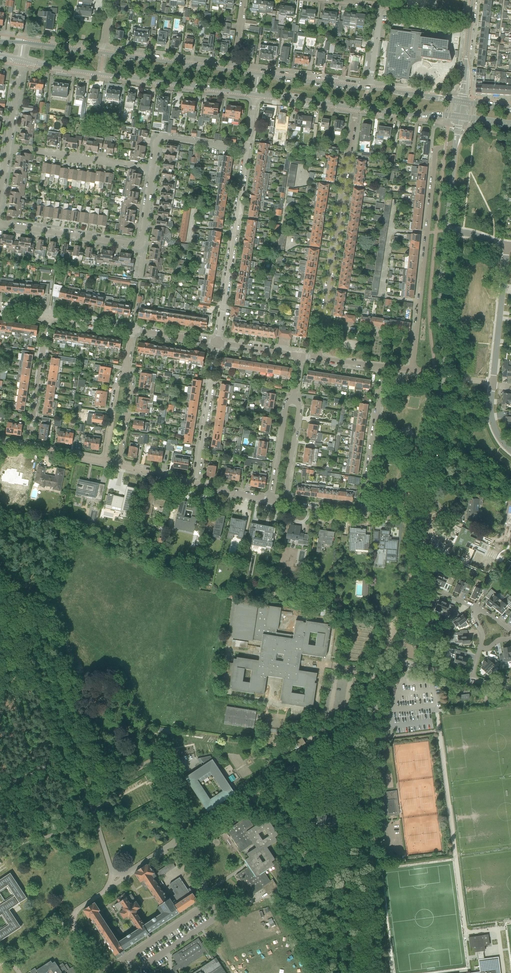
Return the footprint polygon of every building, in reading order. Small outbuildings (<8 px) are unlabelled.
[(77,8),(76,10),(77,10),(76,16),(82,17),(82,16),(91,17),(91,13),(94,13),(95,10),(92,10),(92,9),(93,8),(91,7),(91,3),(92,3),(92,0),(84,0),(84,1),(82,1),(82,7),(77,6),(77,8)] [(252,6),(249,5),(248,11),(258,13),(258,12),(260,1),(253,0),(253,1),(252,1),(252,4),(252,6)] [(265,13),(265,12),(267,2),(264,2),(264,1),(260,0),(260,1),(258,12),(265,13)] [(265,13),(272,14),(272,11),(273,8),(274,3),(267,2),(265,12),(265,13)] [(279,15),(286,16),(287,7),(284,7),(284,4),(280,4),(279,8),(280,8),(279,15)] [(287,7),(286,16),(293,17),(294,10),(295,10),(295,6),(291,5),(291,7),(287,7)] [(51,8),(50,13),(38,11),(38,12),(37,17),(43,18),(42,20),(44,20),(44,22),(46,22),(45,30),(52,31),(54,15),(56,15),(57,8),(51,8)] [(300,18),(300,20),(307,21),(307,19),(308,17),(309,10),(302,9),(301,14),(300,18)] [(307,19),(307,20),(314,21),(314,20),(315,17),(315,16),(315,11),(309,10),(308,17),(307,19)] [(322,21),(329,22),(330,13),(323,12),(322,21)] [(338,34),(338,33),(339,21),(340,15),(337,15),(337,14),(330,13),(329,22),(335,23),(334,32),(336,33),(338,34)] [(338,34),(337,38),(341,39),(342,34),(343,26),(349,27),(349,26),(351,14),(344,13),(343,21),(339,21),(338,33),(338,34)] [(16,28),(17,28),(19,15),(15,15),(12,14),(11,27),(13,27),(13,28),(16,28)] [(358,14),(351,14),(349,26),(354,27),(355,25),(356,26),(358,14)] [(365,15),(358,14),(356,26),(356,25),(363,26),(363,27),(365,15)] [(120,31),(120,28),(117,27),(116,31),(115,34),(116,34),(115,39),(119,40),(122,41),(122,40),(124,31),(120,31)] [(133,42),(140,43),(142,29),(133,28),(132,36),(134,36),(133,42)] [(142,29),(140,43),(146,44),(147,38),(149,38),(150,30),(142,29)] [(384,75),(384,76),(394,77),(395,78),(395,76),(396,76),(397,79),(397,81),(402,80),(408,78),(408,77),(407,75),(407,73),(407,72),(408,70),(408,68),(409,67),(410,65),(412,63),(413,62),(415,61),(417,60),(416,59),(417,59),(419,59),(421,59),(421,58),(451,62),(448,52),(447,52),(448,42),(423,39),(421,38),(421,39),(419,38),(420,33),(420,31),(404,29),(403,29),(403,32),(395,31),(390,30),(389,37),(389,43),(389,45),(388,46),(388,47),(387,48),(387,51),(386,53),(387,56),(387,57),(387,58),(386,58),(384,75)] [(281,30),(280,38),(285,39),(287,39),(287,35),(294,36),(294,32),(291,32),(284,31),(281,30)] [(158,40),(157,45),(165,46),(166,41),(166,36),(167,34),(167,33),(163,32),(162,32),(159,32),(158,37),(158,40)] [(173,34),(173,39),(172,45),(171,45),(171,48),(175,49),(175,48),(178,49),(178,46),(179,46),(181,35),(173,34)] [(202,47),(201,50),(201,51),(212,52),(213,46),(212,46),(214,36),(209,35),(209,40),(203,39),(202,47)] [(186,37),(186,44),(185,49),(186,49),(188,50),(188,49),(192,49),(193,38),(186,37)] [(220,40),(219,48),(220,48),(219,53),(221,54),(222,54),(224,54),(226,54),(228,45),(230,45),(230,41),(225,40),(225,41),(220,40)] [(261,50),(260,54),(260,59),(263,59),(263,60),(265,60),(265,59),(266,60),(268,45),(260,44),(260,50),(261,50)] [(245,57),(252,58),(253,52),(256,52),(257,45),(254,45),(253,48),(250,48),(250,46),(247,46),(245,57)] [(276,57),(277,46),(268,45),(266,60),(267,60),(269,60),(270,60),(273,60),(273,56),(276,57)] [(281,55),(280,60),(282,60),(282,62),(287,62),(287,60),(288,60),(287,60),(287,58),(290,59),(291,56),(288,55),(289,48),(282,48),(281,55)] [(313,50),(310,49),(309,52),(303,51),(303,56),(302,64),(304,65),(305,65),(307,66),(307,65),(308,65),(309,57),(312,58),(313,50)] [(316,50),(315,57),(317,57),(316,61),(316,66),(322,67),(324,58),(323,58),(324,54),(321,54),(322,51),(316,50)] [(294,51),(293,56),(295,56),(295,58),(294,63),(298,64),(297,64),(301,65),(301,64),(302,64),(303,56),(303,53),(294,51)] [(351,62),(351,66),(350,71),(357,72),(358,62),(359,63),(360,58),(354,57),(354,53),(349,53),(348,62),(351,62)] [(327,55),(326,60),(332,61),(331,63),(331,68),(335,69),(335,70),(338,70),(338,69),(342,70),(342,65),(343,61),(340,61),(341,56),(333,55),(327,55)] [(510,96),(510,73),(500,72),(500,87),(494,86),(494,82),(484,81),(483,85),(481,85),(482,76),(482,74),(482,70),(476,69),(475,94),(510,96)] [(33,89),(36,90),(37,80),(31,79),(29,92),(29,93),(32,93),(33,89)] [(37,80),(36,90),(35,96),(40,96),(41,94),(42,95),(44,81),(41,81),(41,80),(38,80),(37,80)] [(53,88),(52,94),(59,96),(61,84),(53,82),(53,88)] [(61,84),(59,96),(67,97),(68,90),(68,85),(61,84)] [(83,105),(84,105),(86,105),(87,98),(83,97),(85,87),(77,86),(76,91),(75,93),(76,94),(75,100),(75,101),(76,101),(76,102),(77,102),(78,102),(78,101),(79,101),(79,100),(83,101),(83,103),(83,104),(83,105)] [(90,99),(93,99),(93,100),(93,101),(94,101),(95,101),(96,101),(96,100),(97,100),(97,95),(98,95),(98,92),(98,89),(95,88),(94,90),(91,89),(90,99)] [(135,94),(132,93),(129,93),(128,93),(128,96),(126,96),(124,108),(133,110),(134,104),(135,94)] [(150,96),(143,95),(142,99),(142,100),(140,100),(139,111),(145,112),(146,110),(149,111),(151,99),(150,98),(150,96)] [(157,100),(155,108),(158,109),(158,112),(163,113),(162,121),(169,122),(169,115),(165,115),(165,113),(166,106),(167,106),(167,104),(167,101),(168,98),(164,98),(164,97),(159,96),(159,97),(159,100),(157,100)] [(172,108),(171,119),(179,120),(179,116),(181,116),(181,114),(184,115),(184,113),(187,114),(187,113),(189,102),(188,102),(188,101),(185,101),(181,101),(181,106),(180,107),(182,107),(181,111),(180,111),(180,110),(175,109),(175,108),(172,108)] [(187,114),(187,117),(195,118),(196,112),(194,112),(194,110),(195,110),(195,106),(194,106),(195,103),(192,102),(192,101),(189,101),(189,102),(187,113),(187,114)] [(203,121),(209,121),(212,104),(205,103),(205,105),(203,104),(201,118),(203,118),(203,121)] [(212,104),(209,121),(210,122),(210,121),(211,122),(212,119),(216,119),(217,120),(218,120),(219,119),(219,118),(219,117),(219,114),(217,114),(218,105),(212,104)] [(223,114),(222,121),(228,122),(228,118),(232,119),(233,107),(227,106),(226,111),(226,114),(223,114)] [(233,107),(232,119),(232,122),(232,121),(234,122),(239,123),(240,113),(242,113),(243,108),(233,107)] [(266,120),(265,120),(264,126),(270,127),(270,120),(271,120),(272,112),(270,112),(268,111),(268,112),(264,111),(263,116),(266,117),(266,120)] [(23,115),(22,121),(32,123),(35,123),(35,124),(36,120),(38,121),(39,115),(28,113),(27,116),(23,116),(23,115)] [(277,120),(277,121),(278,121),(277,124),(282,125),(281,128),(284,129),(285,119),(286,114),(280,113),(279,113),(278,120),(277,120)] [(287,123),(286,129),(294,130),(295,127),(302,128),(303,117),(296,116),(295,121),(294,121),(294,123),(295,124),(287,123)] [(303,117),(302,128),(310,129),(310,125),(311,124),(314,124),(314,121),(311,120),(311,118),(303,117)] [(321,127),(321,129),(324,129),(328,130),(329,120),(322,119),(321,127)] [(21,125),(21,127),(27,128),(27,131),(33,132),(34,126),(35,123),(32,123),(22,121),(21,125)] [(334,131),(341,132),(342,126),(342,125),(342,123),(342,122),(335,121),(334,131)] [(362,125),(360,142),(364,142),(369,143),(370,137),(369,137),(369,131),(370,126),(369,126),(369,125),(366,124),(366,125),(365,125),(362,125)] [(131,135),(130,141),(133,142),(140,143),(140,137),(147,138),(146,138),(147,138),(148,132),(147,132),(147,131),(136,129),(136,130),(135,129),(134,133),(134,136),(131,135)] [(406,130),(405,141),(404,144),(405,144),(405,145),(409,145),(409,144),(411,145),(413,131),(406,130)] [(33,132),(27,131),(26,135),(20,134),(20,133),(19,140),(22,140),(22,143),(28,144),(30,138),(32,138),(33,132)] [(48,135),(47,142),(50,142),(50,145),(56,146),(57,142),(60,142),(61,134),(52,132),(51,135),(48,135)] [(423,155),(428,156),(429,142),(427,142),(428,133),(425,133),(421,133),(420,141),(424,142),(424,143),(423,155)] [(65,148),(71,149),(72,138),(69,138),(70,135),(64,134),(62,142),(66,143),(65,147),(65,148)] [(72,138),(71,149),(77,150),(77,149),(77,145),(81,145),(82,137),(76,136),(75,139),(72,138)] [(84,141),(87,142),(86,146),(86,151),(85,150),(85,151),(91,152),(93,142),(94,137),(84,136),(84,137),(84,141)] [(104,144),(104,149),(107,149),(106,154),(113,155),(112,155),(113,152),(116,152),(116,151),(117,151),(118,147),(117,147),(117,146),(117,145),(111,144),(111,142),(112,138),(106,137),(106,136),(105,141),(104,144)] [(93,142),(91,152),(98,153),(98,152),(97,152),(98,148),(101,148),(103,140),(97,139),(96,142),(93,142)] [(135,148),(134,151),(145,153),(145,147),(139,146),(140,143),(133,142),(132,148),(135,148)] [(164,159),(171,160),(177,161),(179,151),(176,151),(172,150),(172,154),(165,153),(164,159)] [(130,160),(138,161),(139,158),(143,159),(144,159),(145,153),(134,151),(131,151),(130,156),(131,156),(130,160)] [(17,155),(16,162),(26,163),(26,160),(31,161),(31,156),(30,156),(30,154),(22,153),(21,156),(17,156),(17,155)] [(163,168),(169,169),(173,170),(173,167),(176,167),(177,161),(171,160),(170,163),(164,162),(163,168)] [(256,163),(255,166),(265,168),(270,169),(271,162),(270,162),(266,162),(257,160),(257,163),(256,163)] [(21,168),(21,172),(27,173),(29,173),(30,164),(26,163),(16,162),(15,168),(15,167),(21,168)] [(49,181),(52,165),(51,165),(47,164),(47,163),(43,162),(40,180),(45,180),(46,174),(50,174),(49,181)] [(325,162),(324,168),(326,168),(336,170),(337,164),(327,162),(325,162)] [(55,175),(59,176),(60,168),(61,166),(56,165),(56,164),(52,163),(51,165),(52,165),(49,181),(54,182),(55,175)] [(418,167),(418,169),(416,169),(416,167),(412,166),(411,173),(414,174),(426,175),(426,171),(428,171),(428,168),(427,168),(426,168),(418,167)] [(67,186),(68,179),(69,170),(69,168),(65,167),(65,169),(60,168),(59,176),(59,178),(63,179),(62,185),(64,185),(66,186),(67,186)] [(75,187),(78,169),(74,169),(74,170),(69,170),(68,179),(72,180),(71,186),(73,187),(75,187)] [(81,181),(85,182),(87,172),(82,172),(82,170),(78,169),(75,187),(80,188),(81,181)] [(161,178),(170,179),(172,179),(172,176),(175,176),(176,170),(173,170),(169,169),(169,173),(162,172),(161,178)] [(127,176),(127,179),(140,181),(141,175),(136,174),(137,171),(129,170),(128,176),(127,176)] [(94,183),(95,181),(96,174),(91,173),(91,171),(87,171),(87,172),(85,182),(84,188),(89,189),(90,183),(94,183)] [(98,189),(102,189),(105,173),(105,172),(101,171),(101,172),(96,172),(96,174),(95,181),(99,182),(98,189)] [(14,174),(13,180),(26,182),(27,182),(27,178),(26,178),(27,173),(21,172),(20,175),(14,174)] [(105,173),(102,189),(103,189),(104,183),(108,183),(107,190),(111,191),(114,173),(110,172),(110,174),(105,173)] [(413,181),(417,181),(425,182),(426,178),(427,178),(427,175),(426,175),(414,174),(413,181)] [(125,188),(133,189),(133,186),(139,186),(139,187),(140,181),(127,179),(126,179),(125,188)] [(163,181),(162,187),(168,188),(172,189),(175,189),(175,186),(176,180),(172,179),(170,179),(169,182),(163,181)] [(18,186),(18,190),(24,191),(26,182),(13,180),(12,186),(18,186)] [(316,190),(318,190),(328,191),(329,185),(317,183),(316,190)] [(122,193),(122,196),(125,197),(127,197),(138,199),(138,193),(132,192),(133,189),(125,188),(123,187),(122,193)] [(412,191),(412,195),(424,196),(424,192),(425,192),(426,189),(425,189),(416,188),(412,187),(411,191),(412,191)] [(161,197),(167,198),(171,198),(171,195),(174,195),(175,189),(172,189),(168,188),(168,192),(161,191),(161,197)] [(315,189),(314,196),(315,196),(317,196),(327,197),(328,191),(321,190),(318,190),(316,190),(315,189)] [(11,192),(10,198),(20,199),(20,196),(23,197),(24,191),(18,190),(17,193),(11,192)] [(411,201),(415,202),(423,203),(424,199),(425,199),(425,196),(424,196),(412,195),(411,201)] [(121,206),(123,206),(130,207),(130,204),(136,205),(137,205),(138,199),(127,197),(125,197),(124,203),(122,202),(121,206)] [(15,205),(15,208),(21,209),(22,203),(20,203),(20,199),(10,198),(9,204),(15,205)] [(159,206),(166,207),(172,208),(174,199),(171,198),(167,198),(166,201),(160,200),(159,206)] [(39,216),(43,217),(44,217),(46,201),(45,204),(45,207),(41,206),(41,204),(42,200),(37,199),(34,217),(39,218),(39,216)] [(48,217),(52,218),(55,202),(54,205),(54,208),(50,208),(50,205),(51,201),(49,201),(46,201),(44,217),(43,217),(43,218),(47,219),(48,217)] [(57,219),(61,219),(61,220),(64,203),(63,207),(63,210),(58,209),(59,206),(59,203),(55,202),(52,218),(52,220),(56,220),(57,219)] [(314,202),(313,208),(315,209),(325,210),(326,204),(316,202),(314,202)] [(66,220),(70,221),(72,211),(67,211),(68,207),(68,204),(64,203),(61,220),(61,219),(61,221),(65,222),(66,220)] [(79,224),(79,222),(82,206),(77,205),(77,209),(72,208),(72,211),(70,221),(75,222),(75,223),(79,224)] [(88,225),(88,224),(91,207),(86,207),(85,213),(81,213),(82,206),(79,222),(84,223),(84,224),(88,225)] [(121,209),(120,215),(125,216),(135,217),(136,211),(135,211),(129,210),(130,207),(123,206),(123,209),(121,209)] [(97,227),(97,225),(99,209),(95,208),(94,211),(94,215),(90,214),(90,211),(91,207),(88,224),(93,224),(93,226),(97,227)] [(158,215),(164,216),(168,217),(168,214),(171,214),(172,208),(166,207),(165,210),(159,210),(158,215)] [(8,210),(7,217),(7,216),(11,217),(12,218),(13,218),(13,217),(14,217),(17,218),(18,215),(21,215),(21,210),(21,209),(15,208),(14,211),(8,210)] [(97,225),(102,226),(101,227),(106,228),(108,210),(104,210),(103,216),(99,215),(100,209),(99,209),(97,225)] [(120,215),(119,224),(120,224),(127,225),(127,222),(133,223),(134,223),(135,217),(125,216),(120,215)] [(156,225),(163,226),(163,227),(169,228),(169,227),(173,228),(172,222),(171,222),(171,220),(171,217),(168,217),(164,216),(164,220),(157,219),(156,225)] [(421,224),(412,223),(412,230),(420,231),(421,227),(422,227),(422,224),(421,224)] [(116,224),(115,228),(118,229),(119,230),(122,231),(122,234),(125,234),(125,235),(126,235),(127,235),(128,235),(132,235),(131,236),(132,236),(133,229),(132,229),(126,229),(127,225),(120,224),(119,224),(116,224)] [(153,230),(153,236),(171,238),(171,235),(167,228),(160,227),(160,231),(154,230),(153,230)] [(307,232),(306,239),(311,239),(320,241),(321,235),(312,233),(307,232)] [(407,234),(406,241),(410,242),(415,242),(419,243),(419,239),(420,239),(421,236),(420,236),(420,235),(419,235),(412,235),(411,234),(411,235),(407,234)] [(6,248),(15,250),(16,243),(13,243),(13,237),(14,237),(14,236),(8,236),(6,246),(6,248)] [(158,242),(158,246),(164,247),(167,247),(167,244),(170,242),(171,238),(153,236),(152,242),(158,242)] [(16,243),(15,250),(18,250),(18,253),(23,254),(24,251),(26,238),(20,237),(20,238),(19,244),(16,243)] [(32,239),(26,238),(24,251),(29,252),(29,255),(33,256),(34,245),(31,244),(32,240),(32,239)] [(38,240),(36,250),(35,250),(35,254),(39,255),(39,257),(45,258),(47,245),(43,244),(44,241),(38,240)] [(50,242),(48,252),(48,256),(49,257),(51,256),(57,256),(59,247),(55,246),(56,243),(50,242)] [(62,244),(61,249),(61,254),(64,255),(63,257),(70,258),(71,249),(68,248),(68,245),(62,244)] [(74,246),(74,251),(73,256),(76,256),(76,259),(82,260),(83,251),(80,250),(80,247),(74,246)] [(151,248),(150,254),(160,255),(160,252),(163,253),(164,247),(158,246),(157,249),(151,248)] [(85,258),(85,260),(88,260),(87,264),(94,265),(95,257),(96,252),(92,252),(92,249),(87,248),(86,253),(85,258)] [(305,248),(305,255),(308,255),(317,257),(318,250),(314,249),(307,248),(305,248)] [(96,262),(106,264),(108,251),(101,250),(102,250),(101,256),(97,256),(96,262)] [(106,264),(115,265),(116,259),(112,258),(113,252),(114,252),(108,251),(106,264)] [(115,265),(124,267),(126,254),(120,253),(119,259),(116,259),(115,265)] [(126,254),(124,267),(133,268),(134,262),(130,261),(131,255),(132,255),(126,254)] [(155,261),(155,264),(161,265),(162,259),(159,259),(160,255),(150,254),(149,260),(155,261)] [(300,260),(299,266),(303,267),(304,267),(316,269),(317,263),(307,261),(304,261),(300,260)] [(148,266),(147,272),(157,274),(158,271),(160,271),(161,265),(155,264),(154,267),(148,266)] [(403,269),(403,276),(415,278),(416,273),(417,274),(417,271),(416,271),(412,270),(407,270),(403,269)] [(146,278),(153,279),(152,282),(157,283),(159,283),(159,280),(162,280),(163,278),(163,275),(157,274),(155,273),(147,272),(146,278)] [(315,275),(305,274),(303,273),(302,273),(301,279),(305,280),(314,281),(315,275)] [(403,276),(402,283),(406,284),(407,284),(414,284),(415,280),(416,281),(416,278),(415,278),(403,276)] [(349,282),(340,281),(339,288),(348,289),(349,282)] [(38,285),(37,295),(43,295),(43,294),(47,294),(48,294),(49,284),(48,284),(40,283),(40,286),(38,285)] [(402,283),(401,290),(405,291),(414,291),(414,287),(415,287),(416,285),(414,284),(406,284),(402,283)] [(52,294),(52,296),(56,297),(56,295),(59,296),(59,298),(65,299),(67,290),(62,289),(62,287),(55,285),(54,290),(52,294)] [(67,290),(65,299),(71,301),(73,292),(74,288),(68,286),(67,290)] [(299,288),(298,292),(312,294),(313,288),(304,286),(300,286),(300,288),(299,288)] [(71,301),(78,302),(80,293),(80,289),(74,288),(73,292),(71,301)] [(87,289),(85,294),(83,303),(89,305),(92,293),(93,290),(87,289)] [(414,291),(405,291),(405,298),(412,298),(412,299),(413,299),(413,294),(415,294),(415,292),(414,291)] [(298,298),(302,298),(311,300),(312,294),(298,292),(298,298)] [(98,294),(92,293),(89,305),(96,306),(98,294)] [(103,302),(104,297),(104,295),(98,294),(96,306),(102,307),(103,302)] [(104,297),(103,302),(102,307),(105,308),(104,311),(111,312),(112,303),(113,300),(113,298),(104,297)] [(335,298),(334,310),(343,312),(345,299),(335,298)] [(119,301),(117,313),(123,314),(123,315),(124,305),(125,302),(125,299),(119,299),(119,301)] [(146,310),(146,308),(141,307),(141,304),(138,304),(138,307),(137,307),(136,312),(140,313),(139,318),(140,319),(142,319),(145,319),(146,310)] [(296,314),(295,317),(308,318),(309,312),(300,311),(296,310),(295,314),(296,314)] [(367,325),(369,317),(369,312),(362,311),(360,324),(364,325),(367,325)] [(201,318),(200,327),(202,328),(203,328),(204,329),(205,328),(206,328),(206,326),(207,327),(208,325),(206,324),(206,323),(207,324),(208,324),(208,323),(209,323),(209,322),(209,321),(209,320),(208,320),(207,319),(204,319),(204,317),(202,316),(201,318)] [(295,321),(294,323),(307,325),(308,318),(295,317),(295,316),(294,321),(295,321)] [(388,329),(389,320),(390,317),(383,316),(382,319),(381,328),(388,329)] [(233,323),(231,332),(238,333),(239,324),(240,318),(237,317),(234,317),(233,323)] [(367,325),(371,326),(374,326),(375,318),(369,317),(367,325)] [(395,330),(399,330),(402,331),(403,322),(404,318),(403,318),(402,318),(397,317),(396,321),(395,330)] [(374,326),(378,327),(381,328),(382,319),(375,318),(374,326)] [(403,322),(402,331),(406,331),(409,332),(410,323),(411,320),(404,319),(403,322)] [(388,329),(392,329),(395,330),(396,321),(389,320),(388,329)] [(239,324),(238,333),(244,334),(246,324),(246,321),(244,321),(243,324),(239,324)] [(252,325),(250,335),(257,336),(258,326),(258,324),(259,322),(253,321),(252,325)] [(11,335),(12,333),(13,324),(12,323),(10,323),(7,323),(5,334),(5,336),(8,336),(8,335),(11,335)] [(295,329),(297,329),(306,331),(307,325),(294,323),(293,327),(295,327),(295,329)] [(258,326),(257,336),(263,337),(264,327),(265,325),(261,324),(258,324),(258,326)] [(20,334),(24,335),(25,326),(24,325),(22,325),(19,325),(17,337),(20,338),(20,334)] [(24,335),(23,338),(29,339),(31,327),(29,326),(28,326),(26,325),(26,326),(25,326),(24,335)] [(264,327),(263,337),(269,337),(271,328),(271,326),(265,325),(264,327)] [(29,339),(32,340),(32,339),(36,339),(36,336),(36,335),(37,335),(38,333),(37,333),(38,327),(31,326),(31,327),(29,339)] [(56,343),(60,344),(61,332),(55,331),(55,335),(54,335),(53,338),(54,338),(54,339),(57,339),(56,343)] [(78,347),(84,348),(86,334),(80,334),(78,343),(78,347)] [(86,334),(84,348),(86,348),(87,344),(90,345),(92,335),(86,334)] [(93,345),(96,346),(98,336),(92,335),(90,345),(90,349),(93,349),(93,345)] [(344,348),(357,349),(357,340),(344,339),(344,348)] [(140,353),(144,353),(145,344),(139,343),(137,356),(140,356),(140,353)] [(20,361),(23,361),(32,362),(33,356),(30,355),(30,352),(22,351),(20,361)] [(51,358),(50,365),(59,367),(59,361),(75,363),(76,359),(56,356),(56,359),(51,358)] [(223,366),(232,368),(233,359),(222,358),(220,369),(222,369),(223,366)] [(232,368),(238,369),(240,361),(233,359),(232,368)] [(19,368),(20,368),(30,369),(32,362),(23,361),(20,361),(19,361),(19,368)] [(245,373),(245,370),(247,362),(240,361),(238,369),(238,372),(245,373)] [(510,377),(510,365),(508,365),(508,362),(504,361),(502,379),(507,379),(507,377),(510,377)] [(245,370),(245,373),(252,374),(252,371),(253,369),(254,363),(247,362),(245,370)] [(252,371),(259,372),(260,364),(254,363),(252,371)] [(259,372),(266,373),(267,365),(260,364),(259,372)] [(50,365),(49,372),(58,374),(59,367),(50,365)] [(95,365),(95,368),(97,368),(96,370),(97,370),(100,370),(99,374),(109,376),(109,375),(110,369),(105,368),(101,367),(102,366),(95,365)] [(266,373),(273,374),(274,366),(267,365),(266,373)] [(273,374),(280,375),(281,367),(274,366),(273,374)] [(281,367),(280,375),(291,377),(292,369),(281,367)] [(19,375),(21,375),(29,376),(30,369),(20,368),(19,369),(19,370),(19,371),(18,371),(18,372),(18,373),(19,373),(19,374),(19,375)] [(308,371),(307,375),(307,376),(304,376),(303,382),(309,383),(310,380),(314,380),(315,372),(308,371)] [(49,372),(48,379),(56,380),(58,374),(49,372)] [(314,380),(313,384),(320,385),(320,384),(321,381),(322,373),(315,372),(314,380)] [(322,373),(321,381),(327,382),(329,374),(322,373)] [(18,374),(16,381),(20,382),(22,382),(28,383),(29,376),(21,375),(19,375),(18,374)] [(109,376),(99,374),(99,377),(94,378),(93,383),(98,383),(99,381),(108,383),(109,376)] [(141,374),(140,381),(150,382),(151,378),(153,379),(154,376),(146,374),(141,374)] [(331,383),(334,383),(336,375),(329,374),(327,382),(328,382),(328,386),(331,386),(331,383)] [(334,387),(341,388),(343,376),(336,375),(334,383),(335,383),(334,387)] [(341,388),(340,390),(347,391),(348,389),(348,386),(349,377),(343,376),(341,388)] [(349,377),(348,386),(349,386),(353,386),(355,387),(356,378),(349,377)] [(356,378),(355,387),(355,390),(362,391),(362,388),(363,380),(356,378)] [(48,379),(47,386),(55,387),(56,380),(48,379)] [(193,380),(192,387),(200,388),(201,381),(193,380)] [(371,381),(363,380),(362,388),(369,389),(371,381)] [(140,381),(139,387),(144,388),(149,389),(148,390),(153,391),(154,387),(152,386),(153,383),(155,383),(150,382),(140,381)] [(20,382),(19,389),(27,390),(28,383),(20,382)] [(221,384),(220,391),(232,393),(233,390),(232,390),(233,386),(221,384)] [(47,386),(46,393),(54,394),(55,387),(47,386)] [(188,386),(187,393),(187,394),(191,394),(199,395),(200,388),(192,387),(188,386)] [(261,390),(261,393),(264,393),(267,393),(265,400),(274,402),(275,394),(273,393),(273,390),(262,388),(262,390),(261,390)] [(19,389),(18,396),(26,397),(27,390),(19,389)] [(92,398),(96,398),(106,400),(107,393),(102,392),(93,391),(92,398)] [(220,391),(219,399),(227,400),(231,401),(232,393),(220,391)] [(46,393),(45,400),(53,401),(54,398),(57,398),(58,395),(54,394),(46,393)] [(137,398),(136,405),(147,406),(150,407),(152,407),(154,399),(154,395),(147,394),(146,399),(142,398),(137,398)] [(186,400),(190,401),(198,402),(199,395),(191,394),(187,394),(186,400)] [(507,404),(509,405),(509,403),(510,404),(510,395),(503,394),(502,404),(506,404),(507,404)] [(18,396),(17,403),(25,404),(26,397),(18,396)] [(106,400),(96,398),(95,402),(92,401),(92,405),(100,406),(105,407),(106,400)] [(219,399),(217,405),(226,407),(227,400),(219,399)] [(45,400),(44,407),(52,408),(56,409),(57,402),(53,401),(45,400)] [(262,400),(260,400),(261,404),(264,404),(263,408),(267,409),(267,411),(272,412),(272,410),(273,410),(274,402),(265,400),(262,400)] [(313,400),(311,408),(320,409),(325,410),(327,401),(323,400),(323,402),(321,402),(321,401),(318,400),(313,400)] [(190,401),(189,408),(197,409),(198,402),(190,401)] [(25,404),(17,403),(16,410),(24,411),(25,404)] [(136,405),(135,412),(139,412),(142,413),(141,415),(139,414),(139,417),(144,418),(145,415),(146,416),(149,416),(150,407),(147,406),(136,405)] [(225,413),(228,414),(230,407),(226,407),(217,405),(216,412),(225,413)] [(186,407),(185,414),(196,416),(197,409),(189,408),(186,407)] [(320,409),(311,408),(310,416),(319,417),(320,409)] [(359,410),(354,410),(353,417),(354,417),(366,419),(367,412),(359,410)] [(216,412),(215,419),(223,420),(228,421),(229,414),(228,414),(225,413),(216,412)] [(88,413),(86,424),(92,425),(93,422),(97,423),(97,422),(99,423),(101,423),(102,423),(103,416),(98,415),(91,414),(89,414),(88,413)] [(185,414),(184,421),(195,423),(196,416),(185,414)] [(263,416),(262,424),(270,426),(271,418),(263,416)] [(354,417),(353,424),(365,426),(366,419),(354,417)] [(39,439),(47,440),(50,419),(42,418),(42,421),(47,422),(47,425),(41,424),(39,439)] [(215,419),(214,426),(222,427),(223,420),(215,419)] [(7,433),(13,434),(15,425),(11,424),(12,422),(9,421),(8,424),(7,433)] [(140,432),(148,433),(149,426),(148,426),(149,423),(134,421),(133,428),(140,429),(140,432)] [(181,428),(185,429),(194,430),(195,423),(184,421),(182,421),(181,428)] [(15,425),(13,434),(20,436),(22,426),(22,423),(19,423),(19,425),(15,425)] [(309,423),(308,432),(316,433),(318,425),(309,423)] [(270,426),(262,424),(260,432),(269,434),(270,426)] [(353,424),(352,431),(364,433),(365,426),(353,424)] [(214,426),(213,433),(221,434),(224,435),(225,428),(222,427),(214,426)] [(179,428),(178,431),(181,431),(181,435),(184,435),(193,437),(194,430),(185,429),(181,428),(179,428)] [(57,429),(57,433),(59,434),(59,437),(58,442),(65,443),(66,433),(63,432),(63,430),(57,429)] [(66,433),(65,443),(72,444),(73,434),(74,432),(70,431),(70,434),(66,433)] [(352,431),(351,438),(363,440),(364,433),(352,431)] [(308,432),(306,440),(311,440),(315,441),(319,441),(320,433),(316,433),(308,432)] [(213,433),(212,440),(220,441),(221,434),(213,433)] [(84,435),(83,439),(86,439),(85,443),(84,448),(91,449),(93,439),(93,436),(84,435)] [(193,437),(184,435),(183,442),(191,444),(193,437)] [(93,439),(91,449),(98,450),(100,440),(100,437),(97,437),(93,436),(93,439)] [(259,442),(258,448),(266,450),(268,439),(256,437),(256,441),(259,442)] [(351,438),(350,445),(362,447),(363,440),(351,438)] [(220,441),(212,440),(211,447),(216,447),(216,449),(222,450),(223,447),(221,445),(220,445),(220,441)] [(128,457),(136,458),(138,444),(131,443),(128,457)] [(350,445),(349,452),(361,453),(362,447),(350,445)] [(149,455),(148,460),(154,461),(156,452),(152,451),(153,448),(150,447),(149,450),(149,452),(149,455)] [(156,451),(154,461),(161,462),(163,450),(156,448),(156,451)] [(253,454),(253,458),(257,459),(257,458),(258,459),(259,459),(260,459),(261,460),(262,460),(263,460),(264,460),(264,459),(265,459),(266,450),(258,448),(257,455),(253,454)] [(305,448),(304,455),(312,457),(316,457),(317,458),(318,450),(316,449),(314,449),(310,448),(305,448)] [(349,452),(348,459),(360,460),(361,454),(361,453),(349,452)] [(173,468),(180,469),(182,459),(178,458),(178,456),(175,455),(173,468)] [(182,459),(180,469),(187,470),(188,461),(190,462),(192,462),(193,459),(190,458),(191,457),(182,455),(182,459)] [(312,457),(304,455),(303,463),(311,465),(312,461),(316,461),(316,457),(312,457)] [(347,459),(346,466),(359,467),(360,460),(348,459),(347,459)] [(252,460),(251,464),(260,466),(260,467),(267,468),(268,463),(261,462),(252,460)] [(212,466),(212,464),(209,464),(207,476),(214,477),(216,467),(212,466)] [(46,467),(38,466),(36,477),(34,482),(40,484),(40,485),(41,486),(44,488),(46,486),(47,484),(55,486),(54,490),(60,491),(64,470),(57,469),(55,477),(44,475),(46,467)] [(225,479),(232,480),(234,467),(225,466),(224,470),(226,470),(225,479)] [(346,466),(345,474),(349,475),(349,473),(353,474),(358,475),(359,467),(346,466)] [(234,467),(232,480),(239,481),(240,472),(242,473),(243,469),(234,467)] [(3,475),(1,482),(9,484),(9,485),(17,487),(17,485),(23,486),(24,481),(22,480),(23,474),(16,473),(17,470),(7,468),(6,472),(5,471),(4,475),(3,475)] [(250,486),(257,487),(259,477),(255,477),(255,474),(252,474),(251,481),(250,486)] [(259,477),(257,487),(264,488),(266,478),(265,478),(266,476),(263,475),(262,478),(259,477)] [(355,477),(348,476),(348,479),(347,484),(354,485),(355,477)] [(77,488),(76,491),(77,491),(77,492),(87,494),(86,496),(93,497),(93,500),(100,501),(101,497),(102,493),(97,491),(98,486),(96,485),(89,484),(89,485),(79,483),(78,486),(77,486),(77,487),(78,487),(78,488),(77,488)] [(297,484),(296,495),(303,496),(305,484),(301,483),(301,485),(297,484)] [(303,496),(310,497),(312,485),(305,484),(303,496)] [(310,497),(317,497),(318,485),(312,485),(310,497)] [(324,498),(325,486),(319,485),(318,485),(317,497),(324,498)] [(325,486),(324,498),(331,499),(332,487),(325,486)] [(108,493),(105,506),(111,507),(112,505),(125,509),(126,509),(125,510),(125,511),(130,512),(133,501),(136,489),(128,487),(127,488),(127,490),(125,496),(125,497),(125,499),(124,499),(120,498),(118,497),(114,496),(114,495),(108,493)] [(331,499),(338,500),(339,492),(339,488),(332,487),(331,499)] [(345,501),(352,502),(352,497),(356,498),(357,491),(346,490),(346,493),(345,501)] [(338,500),(345,501),(346,493),(339,492),(338,500)] [(145,505),(144,510),(143,513),(150,515),(153,506),(163,509),(165,501),(157,499),(155,498),(155,500),(152,500),(154,495),(150,494),(147,505),(145,505)] [(467,519),(477,520),(479,504),(477,504),(478,500),(474,500),(474,499),(469,499),(468,504),(469,504),(468,512),(467,512),(467,519)] [(196,524),(196,523),(197,519),(196,519),(198,509),(194,506),(193,509),(186,507),(187,503),(181,502),(177,517),(174,528),(194,533),(196,524)] [(216,520),(207,518),(205,529),(209,530),(208,532),(213,533),(212,537),(220,539),(222,529),(223,529),(225,523),(223,523),(225,517),(217,515),(216,520)] [(237,538),(242,539),(243,539),(247,521),(246,520),(245,522),(243,521),(243,520),(243,521),(242,521),(242,520),(241,520),(241,521),(240,520),(237,520),(237,519),(231,518),(230,525),(232,526),(231,531),(238,533),(237,538)] [(249,529),(248,534),(246,544),(271,549),(276,528),(251,523),(249,529)] [(287,535),(287,538),(292,539),(291,541),(295,541),(295,540),(298,540),(302,541),(304,541),(303,545),(307,546),(309,535),(303,534),(299,534),(300,527),(291,525),(290,530),(288,530),(287,535)] [(348,549),(348,550),(355,551),(356,548),(368,549),(369,545),(369,540),(369,535),(365,535),(364,535),(365,530),(350,529),(350,534),(349,539),(348,549)] [(389,535),(389,531),(381,530),(379,550),(383,550),(384,549),(387,549),(386,554),(397,554),(398,540),(392,540),(391,541),(389,540),(389,537),(389,535)] [(319,531),(318,536),(316,552),(321,552),(322,545),(322,544),(332,545),(332,537),(334,538),(334,532),(327,531),(327,532),(319,531)] [(459,531),(447,558),(455,561),(456,559),(451,556),(453,553),(462,557),(469,542),(478,546),(480,541),(459,531)] [(510,565),(506,563),(502,568),(506,571),(510,565)] [(439,586),(444,588),(446,583),(452,586),(456,577),(449,574),(447,580),(444,579),(444,578),(443,577),(443,576),(438,574),(435,582),(437,583),(437,584),(439,585),(439,586)] [(457,584),(454,591),(459,594),(461,590),(463,591),(464,588),(465,588),(466,587),(470,588),(472,583),(468,581),(467,584),(460,581),(458,584),(457,584)] [(475,600),(475,598),(478,599),(479,597),(480,597),(481,595),(484,596),(487,588),(477,584),(475,588),(474,588),(473,591),(474,591),(471,598),(475,600)] [(501,601),(495,597),(497,594),(491,589),(485,596),(489,600),(486,604),(491,608),(491,607),(492,607),(495,609),(501,601)] [(495,609),(501,614),(505,610),(504,609),(505,609),(504,608),(506,605),(510,609),(510,608),(510,602),(505,597),(501,601),(495,609)] [(438,601),(437,600),(436,603),(437,604),(435,607),(436,608),(434,610),(439,613),(441,610),(446,612),(445,614),(448,616),(451,611),(447,609),(449,605),(445,603),(445,604),(438,601)] [(238,610),(234,640),(291,648),(295,619),(238,610)] [(451,626),(454,624),(456,627),(459,625),(460,626),(466,621),(462,615),(459,618),(458,616),(455,618),(455,617),(454,617),(453,615),(448,619),(450,621),(448,622),(451,626)] [(462,644),(470,644),(470,637),(465,637),(465,635),(462,636),(462,635),(460,635),(460,633),(454,633),(455,640),(458,639),(458,643),(462,643),(462,644)] [(417,647),(415,648),(417,651),(416,651),(418,654),(420,653),(419,651),(420,651),(422,651),(422,652),(423,652),(424,649),(423,650),(422,649),(421,649),(421,648),(420,639),(421,639),(417,639),(418,645),(418,646),(417,646),(417,647)] [(231,661),(226,690),(270,696),(266,720),(296,725),(302,680),(311,681),(316,652),(278,647),(275,667),(231,661)] [(503,648),(504,658),(503,658),(503,660),(499,660),(500,663),(501,665),(504,665),(503,663),(510,661),(510,657),(510,647),(503,648)] [(454,659),(453,663),(457,664),(457,665),(461,666),(461,665),(465,666),(467,659),(460,657),(460,656),(459,655),(460,651),(455,650),(454,654),(452,653),(451,658),(454,659)] [(494,665),(496,666),(498,664),(496,661),(493,664),(492,662),(492,663),(487,659),(482,664),(483,665),(481,668),(486,673),(488,675),(492,671),(490,669),(494,665)] [(458,696),(459,700),(469,699),(469,696),(470,696),(469,691),(470,691),(469,691),(469,690),(463,690),(463,691),(464,691),(464,695),(458,696)] [(254,729),(256,711),(226,706),(224,724),(254,729)] [(289,742),(291,745),(292,747),(296,744),(298,748),(305,743),(302,738),(297,741),(295,738),(289,742)] [(197,759),(198,759),(200,758),(204,764),(202,766),(185,777),(205,808),(208,812),(213,808),(214,807),(215,807),(235,794),(237,792),(234,788),(232,785),(230,786),(229,785),(231,784),(222,770),(220,771),(220,770),(215,763),(214,763),(213,762),(214,761),(212,759),(211,758),(212,758),(210,756),(208,756),(197,759)] [(383,792),(386,813),(388,812),(388,813),(395,812),(394,800),(397,800),(396,791),(383,792)] [(315,822),(316,822),(316,824),(325,825),(325,823),(328,823),(328,824),(330,825),(331,817),(329,817),(329,818),(325,818),(326,816),(317,815),(317,816),(316,816),(315,817),(314,817),(314,818),(314,819),(314,820),(314,821),(315,822)] [(266,824),(264,821),(257,826),(254,828),(247,818),(226,831),(229,835),(238,848),(239,848),(241,852),(242,852),(241,851),(253,843),(256,848),(257,850),(260,848),(261,850),(259,851),(261,853),(259,854),(258,852),(256,853),(258,857),(259,856),(262,854),(266,861),(270,868),(274,865),(272,862),(275,860),(267,848),(277,841),(275,838),(278,836),(272,826),(269,822),(266,824)] [(247,868),(237,875),(248,892),(249,892),(252,896),(252,895),(263,887),(269,895),(279,888),(273,879),(270,881),(270,880),(264,872),(267,870),(270,868),(266,861),(263,863),(259,858),(259,856),(258,857),(256,853),(258,852),(259,854),(261,853),(259,851),(261,850),(260,848),(257,850),(256,848),(247,854),(249,857),(245,860),(247,863),(249,867),(250,867),(248,869),(247,868)] [(156,872),(159,877),(175,867),(172,861),(156,872)] [(149,933),(198,901),(195,897),(192,893),(190,894),(179,877),(169,884),(173,890),(173,891),(175,894),(168,899),(165,894),(165,892),(164,893),(160,888),(162,887),(158,882),(157,883),(154,878),(156,876),(155,874),(155,873),(149,864),(148,865),(147,864),(135,872),(136,873),(134,874),(140,883),(141,883),(146,890),(148,888),(159,905),(157,907),(161,913),(155,917),(152,919),(144,924),(137,913),(139,912),(137,910),(141,908),(131,894),(127,896),(125,893),(121,895),(121,896),(120,897),(120,896),(116,899),(118,902),(114,905),(124,919),(127,917),(128,919),(130,918),(138,929),(130,934),(127,936),(119,942),(99,912),(101,910),(95,902),(83,910),(89,918),(90,917),(118,959),(123,955),(126,953),(124,950),(125,950),(146,936),(148,938),(151,937),(149,933)] [(11,874),(10,873),(0,880),(0,890),(8,885),(15,896),(4,902),(4,901),(0,896),(0,916),(1,915),(2,914),(9,925),(0,931),(0,941),(21,927),(9,910),(20,903),(26,899),(27,898),(11,874)] [(43,921),(54,918),(48,897),(42,899),(46,912),(40,914),(43,921)] [(469,937),(469,941),(470,948),(471,948),(471,947),(474,947),(475,952),(477,952),(478,959),(484,959),(483,953),(484,953),(483,951),(485,951),(484,947),(484,946),(483,935),(472,937),(469,937)] [(216,958),(214,959),(203,942),(201,943),(198,938),(172,956),(177,964),(172,968),(175,972),(178,972),(176,971),(180,968),(181,970),(207,953),(212,960),(193,972),(226,972),(216,958)] [(498,957),(484,959),(478,959),(479,970),(480,972),(470,972),(500,972),(498,957)] [(75,972),(72,967),(70,969),(67,964),(64,966),(63,963),(58,966),(55,961),(52,963),(51,961),(37,970),(35,968),(30,971),(32,972),(46,972),(51,969),(54,972),(74,972),(75,972)]
